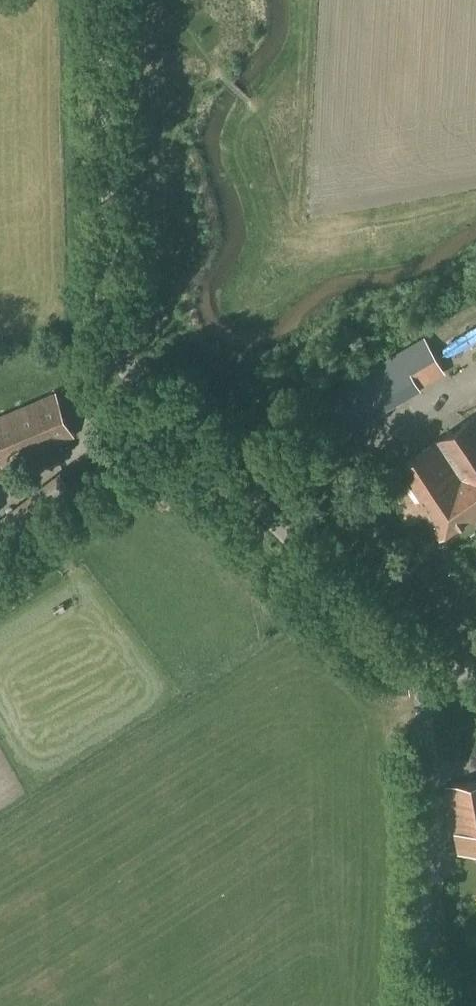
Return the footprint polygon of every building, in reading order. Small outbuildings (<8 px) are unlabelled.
[(475,354),(475,335),(443,353),(451,368),(475,354)] [(331,440),(402,401),(400,398),(446,374),(425,337),(379,363),(309,403),(331,440)] [(74,437),(55,393),(0,416),(0,460),(3,468),(74,437)] [(475,512),(475,417),(395,470),(397,473),(386,481),(404,509),(400,512),(409,525),(425,515),(439,536),(475,512)] [(77,492),(60,470),(0,518),(0,545),(4,549),(77,492)] [(446,786),(455,835),(458,853),(475,850),(475,781),(446,786)]
